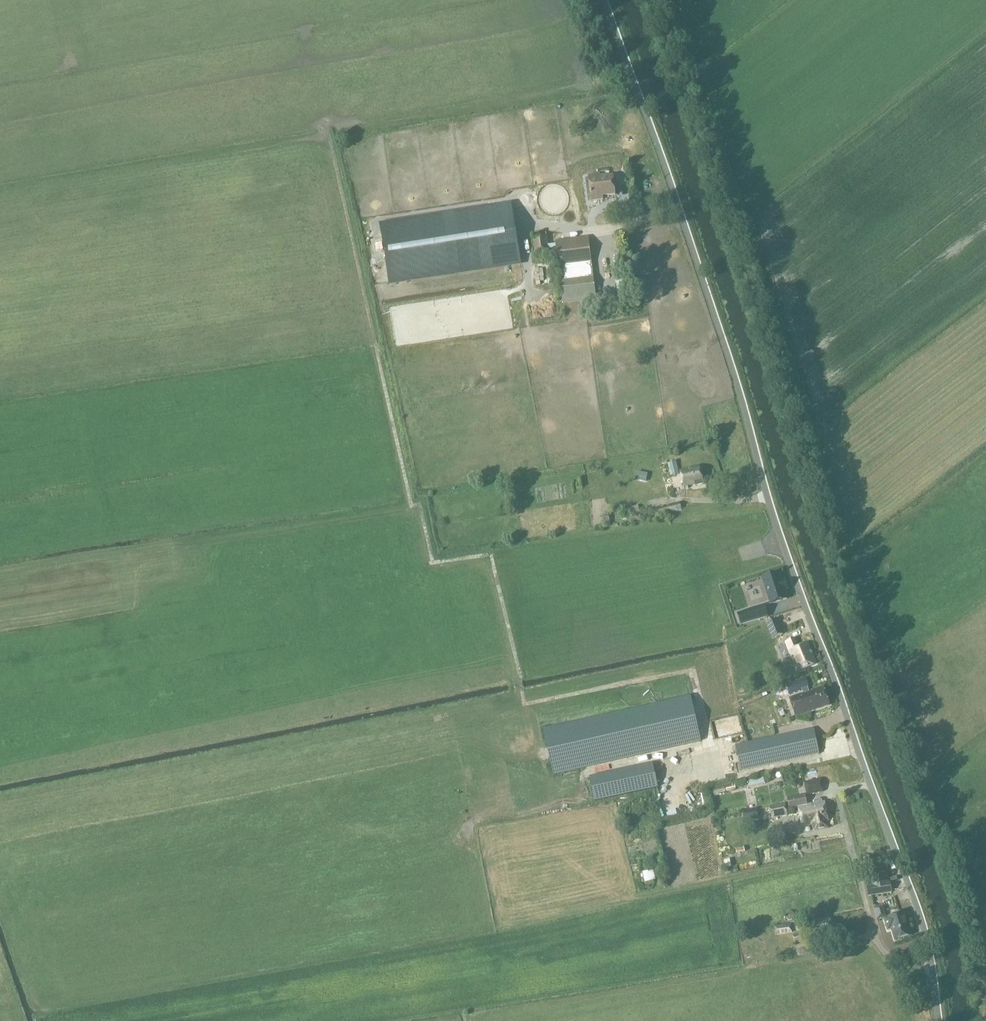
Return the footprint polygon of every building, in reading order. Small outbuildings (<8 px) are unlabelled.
[(591,202),(603,200),(603,197),(616,196),(613,178),(601,179),(600,176),(588,177),(591,202)] [(513,206),(379,226),(389,288),(522,268),(513,206)] [(559,269),(592,265),(589,237),(556,241),(559,269)] [(373,253),(375,278),(383,277),(381,252),(373,253)] [(563,303),(597,300),(594,273),(560,277),(563,303)] [(669,464),(671,476),(680,475),(677,463),(669,464)] [(703,485),(699,467),(680,472),(683,483),(682,484),(683,488),(695,484),(696,487),(703,485)] [(648,474),(638,472),(637,480),(647,482),(648,474)] [(682,509),(680,502),(650,510),(652,517),(662,514),(663,518),(671,516),(670,513),(682,509)] [(632,523),(642,521),(639,506),(626,509),(626,511),(623,512),(624,516),(628,515),(630,522),(632,522),(632,523)] [(771,576),(763,579),(767,592),(771,605),(779,602),(787,599),(786,595),(784,591),(785,590),(786,590),(784,586),(783,582),(782,583),(780,578),(779,574),(771,576)] [(766,612),(764,606),(758,608),(752,610),(745,612),(738,614),(740,620),(742,625),(749,623),(756,621),(767,617),(766,612)] [(767,624),(773,639),(783,635),(778,620),(767,624)] [(797,672),(816,664),(808,644),(798,648),(795,640),(786,643),(797,672)] [(789,698),(795,717),(829,706),(823,687),(808,692),(804,680),(794,683),(798,695),(789,698)] [(578,704),(579,694),(569,694),(569,704),(578,704)] [(563,765),(600,756),(659,742),(660,747),(704,737),(700,720),(670,727),(665,706),(651,709),(652,710),(593,723),(555,732),(563,765)] [(715,732),(739,729),(738,716),(714,719),(715,732)] [(735,745),(740,772),(819,755),(813,728),(735,745)] [(660,776),(661,782),(671,780),(667,761),(656,763),(658,776),(660,776)] [(654,763),(592,776),(597,800),(659,787),(654,763)] [(821,779),(805,783),(808,796),(824,792),(821,779)] [(696,808),(703,804),(697,793),(690,796),(696,808)] [(814,832),(828,829),(827,822),(828,822),(824,802),(807,806),(805,795),(787,799),(789,810),(798,808),(802,827),(812,825),(814,832)] [(772,819),(788,816),(786,804),(770,807),(772,819)] [(744,822),(761,820),(759,808),(743,810),(744,822)] [(869,897),(873,896),(892,893),(890,883),(887,884),(884,864),(868,867),(872,884),(867,885),(869,897)] [(646,883),(656,880),(654,870),(644,872),(646,883)] [(887,917),(884,907),(875,910),(878,920),(887,917)] [(795,917),(794,914),(791,912),(787,912),(785,915),(786,919),(789,921),(793,920),(795,917)] [(895,941),(911,936),(904,913),(890,917),(890,918),(884,919),(887,931),(891,930),(895,941)] [(797,931),(807,929),(805,921),(796,923),(797,931)] [(776,936),(793,933),(791,924),(775,927),(776,936)] [(795,944),(804,942),(802,934),(793,936),(795,944)] [(799,956),(812,953),(810,947),(797,950),(799,956)]
